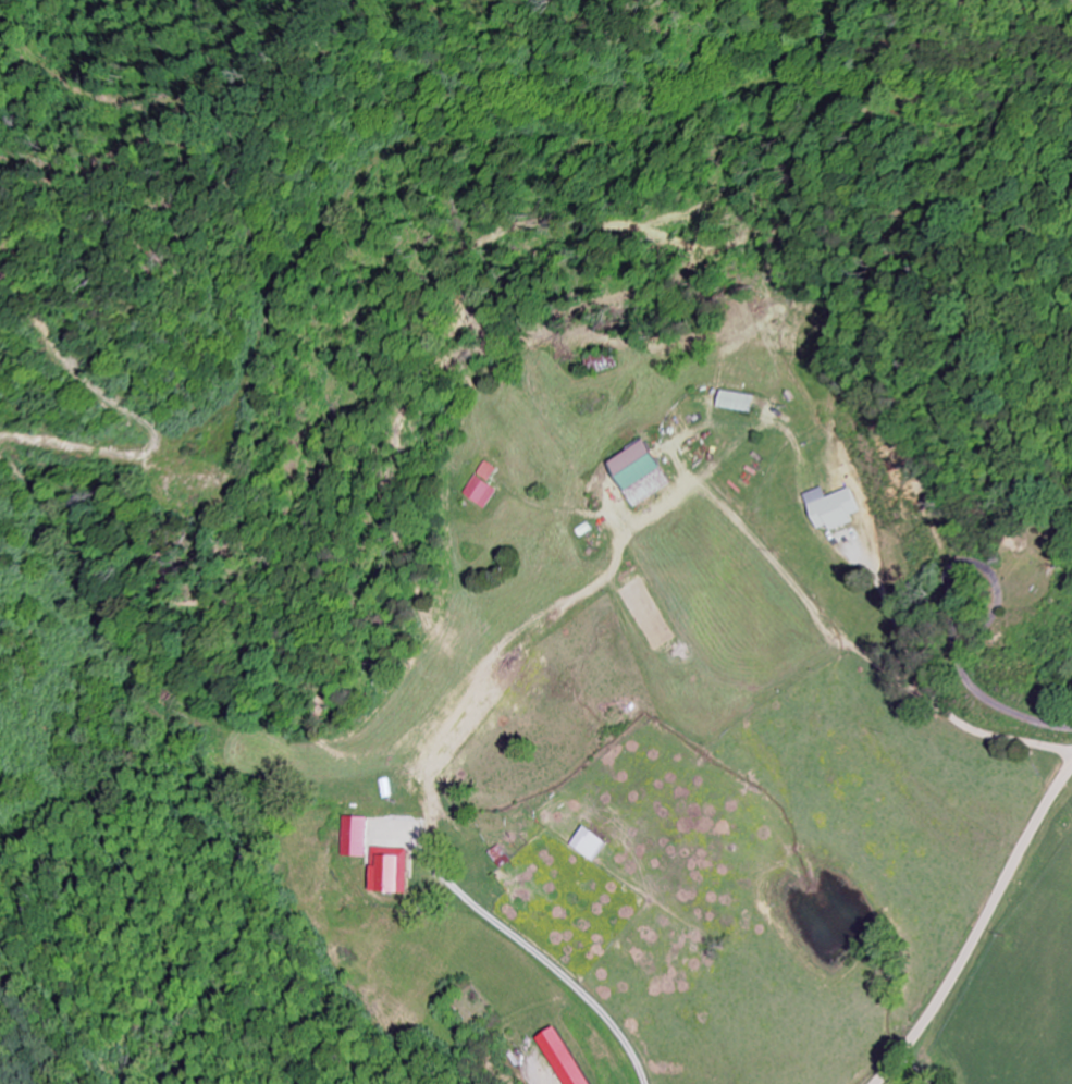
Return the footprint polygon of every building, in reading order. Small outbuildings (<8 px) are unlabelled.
[(587,357),(591,375),(617,368),(613,350),(587,357)] [(677,488),(652,442),(613,463),(638,509),(677,488)] [(465,498),(489,510),(500,490),(491,486),(499,470),(484,462),(465,498)] [(858,524),(855,517),(863,513),(855,489),(830,498),(827,489),(811,495),(824,531),(834,527),(835,532),(858,524)] [(343,857),(368,858),(370,819),(345,818),(343,857)] [(613,843),(589,827),(576,847),(600,863),(613,843)] [(493,854),(505,869),(515,862),(504,846),(493,854)] [(410,895),(412,850),(375,849),(374,893),(410,895)] [(571,1083),(599,1083),(563,1028),(544,1040),(571,1083)]
